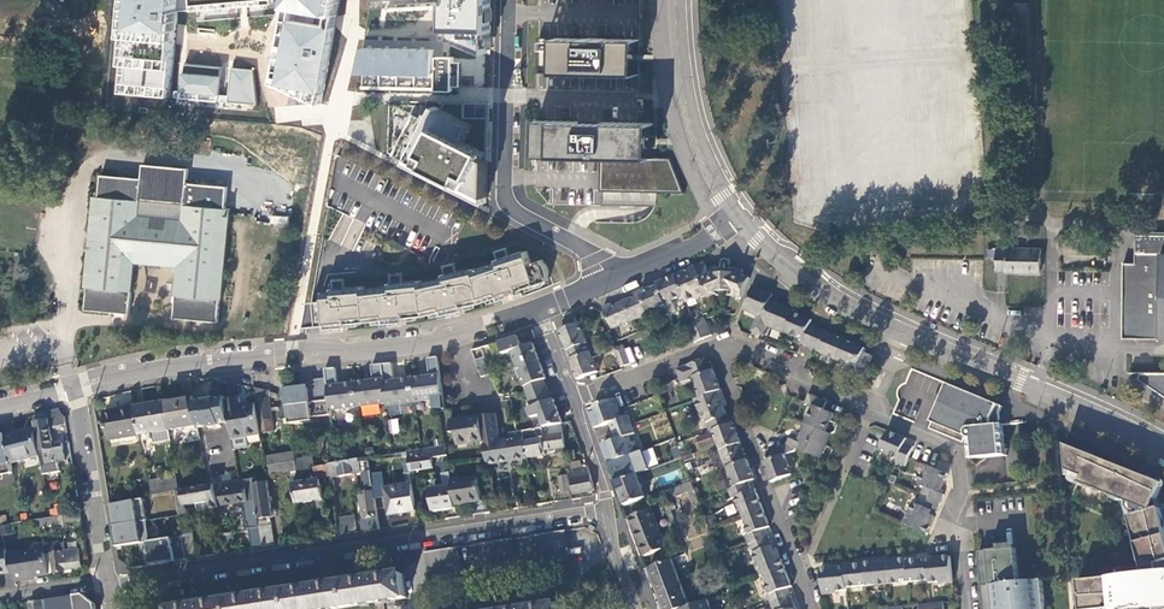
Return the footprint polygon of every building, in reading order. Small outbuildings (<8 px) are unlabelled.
[(257,108),(253,71),(184,64),(189,9),(278,4),(277,0),(132,0),(121,98),(257,108)] [(326,108),(346,0),(297,0),(277,83),(326,108)] [(370,12),(450,4),(448,38),(491,54),(492,0),(373,0),(370,12)] [(640,40),(541,38),(541,73),(640,75),(640,40)] [(366,48),(361,78),(435,79),(436,77),(439,76),(439,94),(457,93),(457,89),(462,89),(463,65),(458,65),(458,60),(441,60),(440,67),(436,67),(436,51),(366,48)] [(350,76),(348,90),(359,91),(360,77),(350,76)] [(394,154),(490,203),(493,120),(468,119),(468,105),(450,104),(445,114),(440,111),(430,128),(413,118),(394,154)] [(538,121),(537,157),(602,158),(602,191),(655,193),(685,193),(671,158),(654,158),(654,147),(654,136),(655,124),(538,121)] [(602,158),(537,157),(536,189),(552,188),(552,201),(643,205),(656,206),(655,193),(602,191),(602,158)] [(95,197),(86,288),(88,288),(86,308),(130,313),(135,262),(179,266),(174,317),(218,321),(220,300),(222,300),(230,209),(225,209),(228,186),(187,182),(189,168),(143,164),(142,178),(101,174),(99,197),(95,197)] [(1137,234),(1137,264),(1125,264),(1125,326),(1137,326),(1137,338),(1163,338),(1163,234),(1137,234)] [(1006,272),(1040,273),(1041,249),(997,248),(996,270),(1006,270),(1006,272)] [(320,300),(313,301),(308,326),(316,326),(327,325),(327,328),(348,327),(348,323),(385,320),(386,323),(406,322),(406,318),(424,316),(443,312),(444,315),(465,311),(464,307),(483,303),(500,297),(502,301),(520,295),(519,291),(550,281),(549,278),(549,275),(549,273),(548,270),(547,267),(544,265),(543,262),(532,266),(528,254),(510,259),(508,252),(498,255),(501,265),(477,273),(476,271),(458,275),(456,267),(446,269),(449,280),(423,285),(423,284),(404,286),(404,284),(404,278),(393,279),(394,289),(365,291),(365,288),(347,290),(347,288),(346,281),(336,281),(336,292),(325,293),(326,300),(320,300)] [(743,300),(752,280),(742,276),(744,272),(735,268),(731,275),(719,275),(716,268),(708,271),(705,265),(686,273),(671,279),(672,279),(667,281),(657,285),(658,288),(652,291),(646,293),(645,291),(634,296),(635,299),(630,301),(617,306),(612,308),(611,306),(604,311),(614,331),(662,311),(665,318),(677,313),(673,303),(685,298),(688,305),(697,301),(698,302),(708,298),(710,300),(719,297),(717,293),(734,293),(735,293),(735,296),(743,300)] [(754,287),(744,312),(757,318),(757,322),(753,334),(764,339),(768,329),(785,336),(785,335),(804,344),(803,346),(827,357),(826,358),(851,368),(851,367),(858,370),(857,373),(865,376),(873,357),(866,354),(867,351),(863,349),(842,340),(811,327),(814,322),(805,318),(795,313),(796,311),(785,306),(773,300),(775,296),(763,291),(754,287)] [(564,322),(567,330),(578,326),(576,318),(564,322)] [(712,337),(705,322),(704,320),(688,328),(695,345),(712,337)] [(590,349),(581,325),(578,326),(567,330),(560,332),(565,345),(572,365),(579,381),(599,374),(594,359),(601,357),(597,346),(590,349)] [(1137,326),(1125,326),(1125,338),(1137,338),(1137,326)] [(516,366),(539,357),(534,344),(523,348),(520,337),(500,343),(505,355),(511,353),(516,366)] [(630,366),(624,348),(615,351),(621,369),(630,366)] [(549,397),(548,392),(546,387),(544,382),(547,381),(539,357),(516,366),(528,398),(532,407),(528,410),(532,419),(541,416),(545,429),(562,426),(559,413),(554,401),(551,402),(549,397)] [(411,379),(415,404),(434,401),(434,399),(443,397),(438,358),(428,359),(430,377),(431,380),(426,381),(425,378),(411,379)] [(485,358),(475,361),(482,378),(491,375),(485,358)] [(749,484),(756,481),(753,475),(751,470),(750,470),(744,454),(733,425),(735,424),(731,416),(729,417),(725,408),(728,407),(724,395),(717,379),(714,373),(712,367),(702,361),(676,371),(682,384),(694,380),(700,396),(698,396),(700,400),(694,402),(703,423),(706,422),(710,434),(712,433),(717,447),(719,446),(721,453),(719,453),(725,469),(726,469),(729,475),(728,476),(733,490),(749,484)] [(415,404),(411,379),(398,380),(399,384),(394,385),(393,381),(391,364),(381,365),(386,405),(386,407),(415,404)] [(367,381),(353,383),(357,408),(386,405),(381,365),(371,366),(373,381),(373,384),(367,384),(367,381)] [(357,408),(353,383),(343,385),(343,389),(338,390),(337,386),(334,369),(325,370),(327,379),(332,412),(357,408)] [(1143,372),(1141,379),(1163,394),(1163,372),(1143,372)] [(291,426),(315,422),(314,419),(332,416),(332,412),(327,379),(317,381),(317,385),(308,386),(309,389),(303,390),(303,387),(285,389),(291,426)] [(547,381),(544,382),(546,387),(548,392),(549,397),(551,402),(554,401),(547,381)] [(972,440),(974,459),(1002,457),(998,416),(1002,408),(947,385),(931,423),(967,438),(969,440),(972,440)] [(270,393),(257,389),(257,401),(256,401),(257,405),(259,419),(260,419),(262,434),(274,432),(269,400),(270,393)] [(786,445),(766,453),(769,461),(763,464),(768,475),(771,485),(793,476),(788,462),(787,463),(785,457),(796,453),(797,450),(821,461),(826,449),(832,436),(827,434),(831,426),(835,416),(824,412),(827,403),(809,396),(806,404),(813,407),(798,443),(789,440),(786,445)] [(225,397),(195,402),(199,426),(200,428),(208,426),(208,428),(220,426),(220,424),(229,422),(226,402),(225,397)] [(194,398),(165,403),(170,431),(199,426),(195,402),(194,398)] [(259,419),(257,405),(242,407),(241,399),(226,402),(229,422),(233,440),(262,435),(259,419)] [(591,415),(596,429),(610,423),(613,432),(632,425),(628,417),(622,419),(615,400),(596,406),(591,415)] [(165,403),(135,407),(140,436),(141,441),(153,439),(152,434),(170,431),(165,403)] [(140,436),(135,407),(105,413),(109,441),(140,436)] [(51,427),(66,425),(64,416),(59,410),(33,417),(37,429),(37,431),(38,440),(41,456),(43,465),(44,475),(61,472),(59,462),(66,461),(63,444),(54,446),(51,427)] [(488,465),(527,458),(523,432),(523,431),(505,434),(506,440),(497,442),(497,438),(499,437),(496,415),(481,417),(484,442),(488,465)] [(484,442),(481,417),(451,422),(453,435),(457,434),(459,446),(484,442)] [(398,418),(389,419),(389,433),(399,433),(398,418)] [(602,445),(609,464),(635,454),(629,436),(635,434),(632,425),(613,432),(617,440),(602,445)] [(565,447),(562,426),(545,429),(523,432),(527,458),(545,455),(545,451),(565,447)] [(41,456),(38,440),(37,431),(37,429),(6,436),(11,463),(41,456)] [(152,434),(153,439),(154,444),(171,441),(170,431),(152,434)] [(699,450),(713,444),(708,432),(693,438),(699,450)] [(907,441),(888,433),(884,444),(880,453),(898,461),(897,464),(905,467),(914,448),(905,444),(907,441)] [(13,473),(11,463),(6,436),(0,437),(0,476),(13,473)] [(338,453),(336,441),(324,443),(326,455),(338,453)] [(446,446),(430,448),(432,457),(447,455),(446,446)] [(430,448),(408,452),(411,472),(433,468),(432,457),(430,448)] [(1071,459),(1068,468),(1068,472),(1076,475),(1076,473),(1084,477),(1081,484),(1126,502),(1129,503),(1132,495),(1140,498),(1136,506),(1145,509),(1154,506),(1158,498),(1160,492),(1163,485),(1072,448),(1068,458),(1071,459)] [(566,452),(567,460),(576,459),(574,451),(566,452)] [(642,451),(635,454),(609,464),(616,482),(649,470),(642,451)] [(268,459),(271,475),(297,471),(295,454),(268,459)] [(369,458),(331,465),(331,466),(332,477),(333,478),(363,473),(371,471),(369,458)] [(312,469),(311,459),(297,462),(299,472),(303,471),(312,469)] [(935,467),(946,471),(949,463),(939,459),(935,467)] [(332,477),(331,466),(316,469),(318,481),(304,483),(303,471),(299,472),(293,473),(297,504),(324,500),(321,481),(323,480),(323,478),(332,477)] [(574,495),(594,490),(587,466),(570,471),(574,495)] [(915,504),(914,507),(934,519),(935,518),(931,516),(933,512),(937,514),(944,497),(939,495),(943,486),(947,476),(927,467),(919,486),(924,488),(917,505),(915,504)] [(370,531),(381,530),(376,503),(372,478),(371,471),(363,473),(365,489),(364,489),(365,494),(361,494),(365,520),(362,520),(363,532),(370,531)] [(1076,475),(1068,472),(1069,481),(1081,484),(1084,477),(1076,473),(1076,475)] [(619,491),(625,506),(645,498),(637,475),(616,482),(613,484),(616,492),(619,491)] [(384,476),(372,478),(376,503),(388,501),(386,489),(384,476)] [(559,477),(561,492),(570,490),(568,476),(559,477)] [(149,478),(149,491),(175,491),(175,478),(149,478)] [(267,478),(253,480),(256,501),(258,514),(259,520),(273,518),(267,478)] [(480,478),(452,483),(452,487),(456,507),(483,502),(480,478)] [(253,480),(214,485),(218,507),(249,502),(256,501),(253,480)] [(674,494),(693,490),(691,482),(672,487),(674,494)] [(788,590),(792,588),(789,579),(782,560),(778,550),(774,552),(766,530),(770,529),(767,519),(759,501),(756,492),(753,493),(749,484),(733,490),(728,491),(732,501),(735,499),(749,536),(747,537),(758,565),(756,565),(760,578),(763,577),(770,596),(768,597),(773,608),(795,608),(788,590)] [(211,510),(218,509),(218,507),(214,485),(176,492),(179,515),(187,514),(186,506),(197,504),(209,502),(211,510)] [(390,516),(417,512),(413,485),(386,489),(388,501),(390,516)] [(434,512),(456,509),(456,507),(452,487),(430,490),(434,512)] [(1129,503),(1136,506),(1140,498),(1132,495),(1129,503)] [(1126,502),(1130,517),(1161,509),(1158,498),(1154,506),(1145,509),(1136,506),(1129,503),(1126,502)] [(146,521),(147,521),(144,499),(110,505),(112,515),(114,526),(146,521)] [(258,514),(256,501),(249,502),(251,515),(258,514)] [(199,512),(211,510),(209,502),(197,504),(199,512)] [(934,519),(914,507),(911,514),(908,513),(903,525),(927,536),(931,528),(934,519)] [(629,518),(645,557),(666,548),(650,509),(629,518)] [(1079,582),(1082,608),(1083,608),(1109,608),(1108,599),(1117,598),(1117,608),(1122,608),(1133,608),(1143,607),(1143,602),(1154,601),(1157,600),(1160,599),(1162,597),(1163,596),(1163,574),(1158,576),(1156,572),(1153,573),(1151,568),(1163,565),(1163,521),(1161,509),(1130,517),(1146,575),(1079,582)] [(43,528),(82,521),(81,513),(42,520),(43,528)] [(356,517),(348,518),(351,532),(358,531),(356,517)] [(348,518),(339,519),(341,536),(347,535),(351,534),(351,532),(348,518)] [(148,542),(150,542),(146,521),(114,526),(115,538),(117,547),(148,542)] [(303,541),(312,540),(309,522),(300,523),(303,541)] [(253,549),(264,548),(261,532),(261,529),(250,530),(253,549)] [(264,548),(276,546),(273,530),(261,532),(264,548)] [(571,575),(565,531),(532,536),(539,580),(571,575)] [(183,538),(187,560),(197,558),(194,536),(183,538)] [(187,560),(183,538),(183,537),(150,542),(148,542),(149,552),(148,552),(150,566),(159,564),(187,560)] [(512,540),(479,545),(486,588),(519,583),(512,540)] [(458,548),(426,553),(433,597),(465,592),(458,548)] [(1042,582),(1019,584),(1015,549),(1008,549),(1008,550),(979,553),(982,582),(982,587),(984,598),(985,608),(1045,608),(1042,582)] [(12,572),(8,555),(6,550),(0,551),(0,574),(12,572)] [(12,572),(15,580),(49,575),(47,555),(46,550),(8,555),(12,572)] [(47,555),(49,575),(64,572),(65,574),(73,572),(72,570),(83,568),(80,550),(47,555)] [(881,575),(951,569),(950,557),(939,559),(931,559),(932,564),(927,564),(927,560),(917,561),(907,562),(907,561),(882,563),(865,564),(865,566),(857,566),(845,567),(845,571),(842,572),(841,568),(834,568),(821,569),(824,596),(836,595),(836,593),(847,592),(847,589),(881,586),(881,575)] [(649,568),(665,608),(682,608),(689,606),(672,560),(649,568)] [(953,584),(951,569),(881,575),(881,586),(922,582),(922,584),(929,583),(929,584),(941,583),(941,585),(953,584)] [(343,608),(384,603),(407,599),(404,575),(183,608),(342,608),(343,608)] [(29,603),(30,608),(96,608),(95,603),(83,595),(29,603)] [(1163,596),(1162,597),(1160,599),(1157,600),(1154,601),(1156,608),(1163,608),(1163,596)] [(1109,608),(1117,608),(1117,598),(1108,599),(1109,608)]
